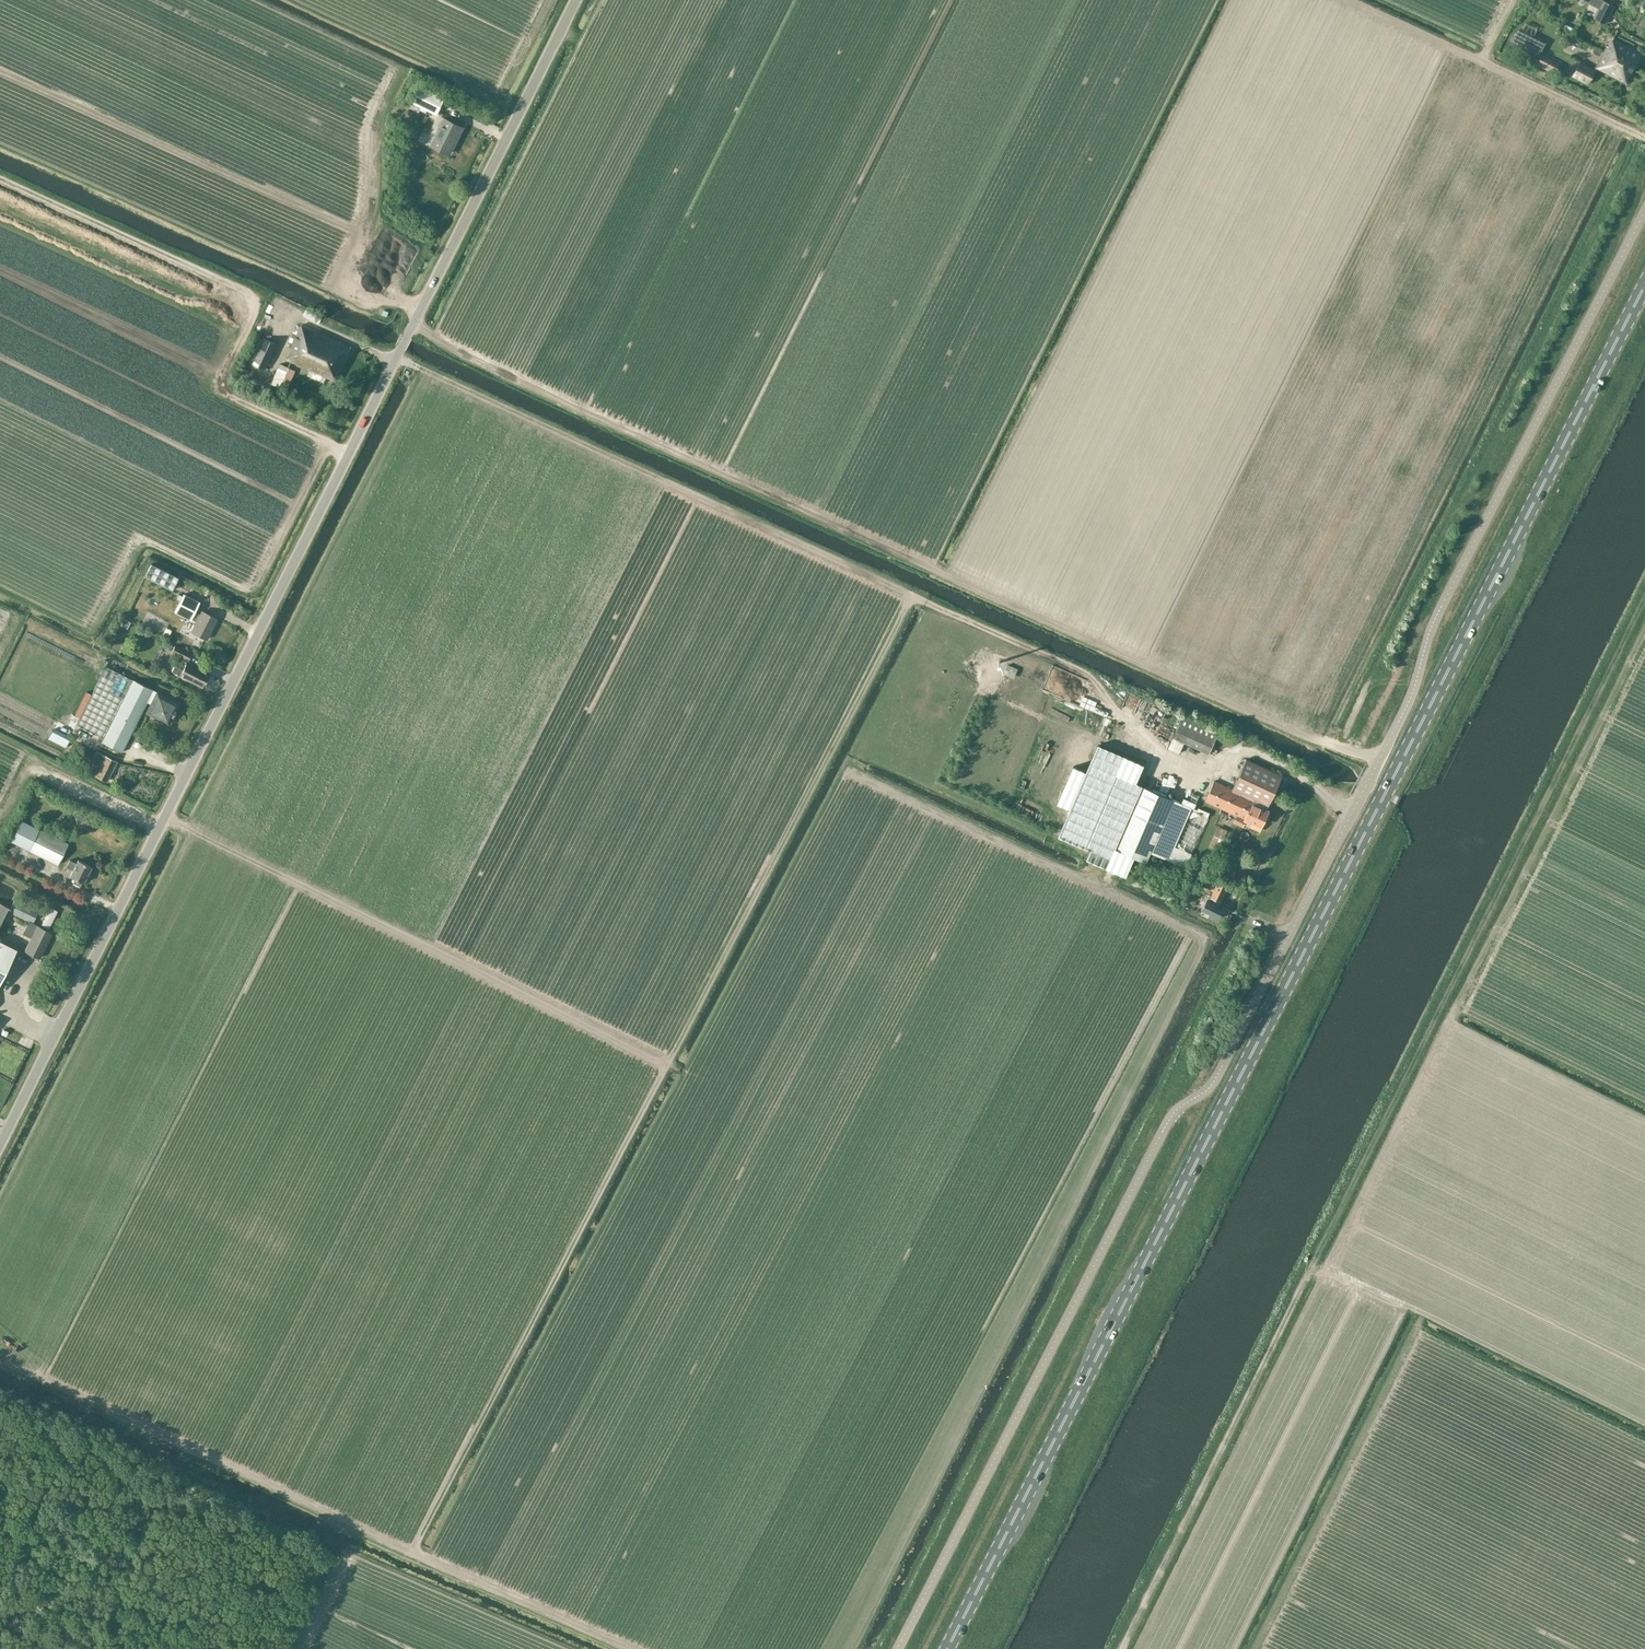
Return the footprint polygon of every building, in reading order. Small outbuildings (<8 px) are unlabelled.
[(1602,0),(1593,18),(1605,24),(1613,6),(1602,0)] [(1573,28),(1565,25),(1563,29),(1571,33),(1573,28)] [(1518,29),(1510,46),(1538,60),(1546,43),(1518,29)] [(1606,45),(1603,52),(1633,68),(1641,53),(1613,37),(1608,46),(1606,45)] [(1595,67),(1626,83),(1633,68),(1603,52),(1595,67)] [(1555,63),(1540,56),(1536,64),(1551,72),(1555,63)] [(1580,62),(1573,75),(1588,83),(1594,71),(1580,62)] [(420,86),(412,103),(437,115),(445,98),(420,86)] [(444,117),(430,145),(448,154),(458,134),(459,135),(463,127),(444,117)] [(292,350),(287,360),(295,363),(298,365),(308,369),(310,370),(308,375),(323,382),(324,380),(325,377),(335,381),(341,369),(352,346),(301,324),(298,332),(290,349),(292,350)] [(273,354),(274,354),(279,345),(264,338),(252,363),(266,369),(273,354)] [(171,590),(178,577),(151,563),(144,577),(171,590)] [(195,621),(191,631),(207,639),(217,618),(201,610),(199,614),(195,611),(200,601),(184,593),(174,611),(190,619),(191,618),(195,621)] [(174,644),(171,652),(188,660),(192,653),(174,644)] [(209,673),(186,661),(182,669),(175,666),(174,666),(171,671),(177,674),(179,675),(202,687),(209,673)] [(103,738),(133,679),(106,666),(77,725),(103,738)] [(103,738),(101,741),(121,751),(146,701),(151,703),(146,713),(168,723),(179,702),(146,687),(132,680),(103,738)] [(1209,753),(1211,749),(1219,731),(1183,714),(1168,748),(1179,753),(1184,742),(1209,753)] [(1135,783),(1143,764),(1098,744),(1086,772),(1073,767),(1057,803),(1070,808),(1058,835),(1090,849),(1086,858),(1124,875),(1133,857),(1115,849),(1142,786),(1135,783)] [(97,751),(87,771),(107,781),(117,761),(97,751)] [(1266,809),(1268,805),(1282,775),(1246,758),(1232,788),(1214,780),(1205,801),(1236,815),(1234,822),(1243,826),(1244,823),(1259,830),(1260,826),(1261,826),(1262,824),(1264,825),(1266,824),(1270,815),(1269,814),(1267,813),(1268,810),(1266,809)] [(1120,838),(1116,848),(1134,856),(1145,861),(1149,851),(1168,859),(1185,867),(1207,817),(1192,811),(1177,846),(1174,846),(1191,807),(1143,786),(1120,838)] [(22,820),(11,841),(58,864),(68,843),(22,820)] [(1218,825),(1208,846),(1218,851),(1227,830),(1218,825)] [(84,882),(92,866),(78,858),(76,862),(69,859),(66,866),(72,870),(69,876),(74,878),(72,882),(80,886),(82,881),(84,882)] [(1211,877),(1206,886),(1212,889),(1216,880),(1211,877)] [(1207,897),(1201,909),(1219,918),(1224,906),(1219,904),(1221,900),(1221,901),(1228,886),(1217,881),(1211,894),(1209,893),(1207,897)] [(8,911),(29,920),(33,922),(39,910),(15,898),(10,909),(8,911)] [(8,911),(10,909),(0,903),(0,928),(8,911)] [(52,932),(29,921),(23,933),(31,937),(25,950),(40,957),(52,932)] [(16,949),(0,941),(0,982),(16,949)]
